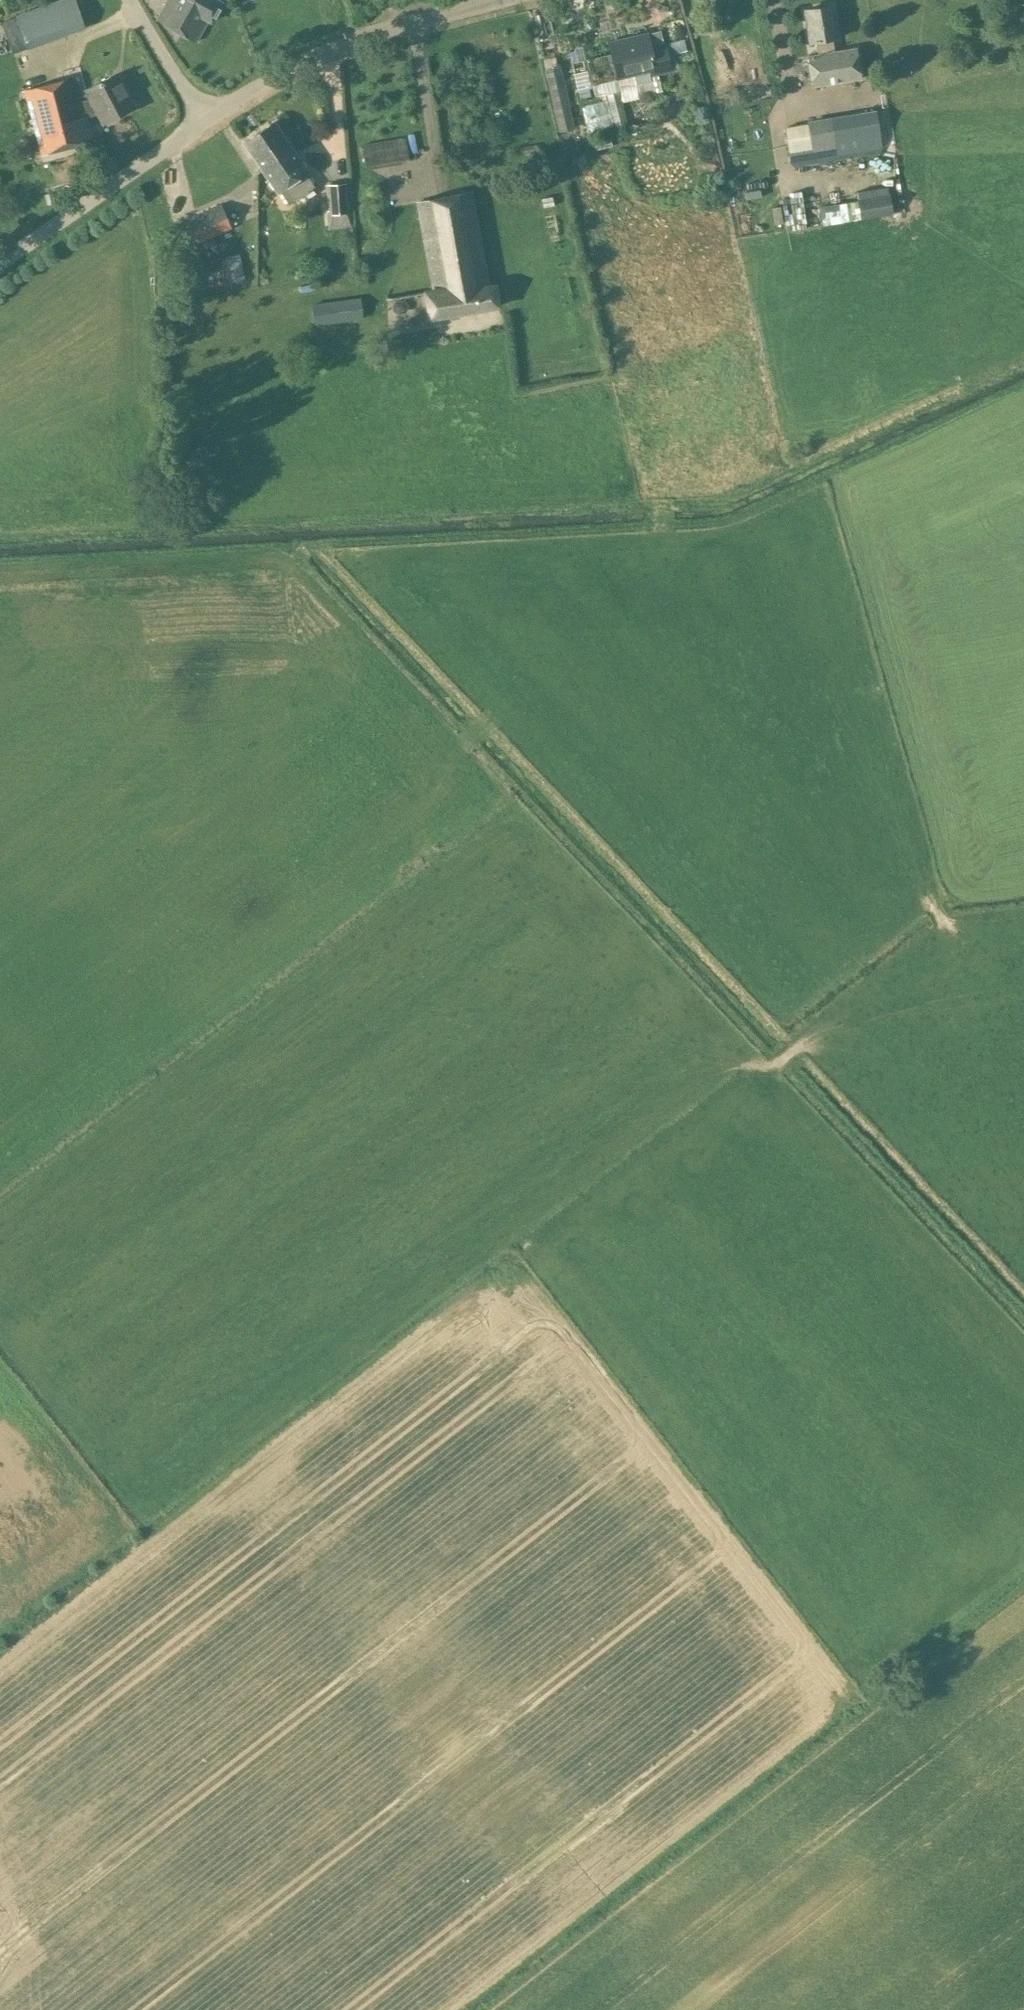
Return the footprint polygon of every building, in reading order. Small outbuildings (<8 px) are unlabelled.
[(12,51),(84,28),(75,0),(55,0),(1,17),(12,51)] [(158,20),(196,41),(209,20),(211,21),(222,2),(219,0),(169,0),(158,20)] [(835,51),(833,40),(838,39),(833,6),(806,10),(811,43),(816,42),(818,55),(806,57),(812,88),(862,80),(857,47),(835,51)] [(673,72),(665,43),(651,47),(647,34),(631,38),(631,42),(610,47),(621,90),(633,88),(630,76),(649,71),(651,77),(673,72)] [(554,68),(568,130),(584,126),(569,64),(554,68)] [(74,77),(53,82),(24,90),(41,156),(95,142),(88,118),(99,115),(104,124),(134,108),(116,74),(86,90),(91,99),(81,102),(74,77)] [(791,163),(882,148),(876,110),(807,121),(812,149),(789,152),(791,163)] [(306,174),(308,172),(274,122),(244,142),(277,193),(281,191),(290,203),(315,187),(306,174)] [(365,163),(409,159),(407,137),(362,142),(365,163)] [(327,185),(329,214),(351,213),(350,202),(348,202),(347,183),(327,185)] [(819,203),(820,219),(892,217),(891,187),(858,188),(858,202),(819,203)] [(495,283),(490,283),(473,191),(415,203),(432,293),(426,294),(430,318),(498,307),(495,283)] [(221,205),(185,221),(195,245),(196,244),(198,249),(208,245),(209,246),(216,243),(213,237),(232,228),(221,205)] [(244,280),(239,254),(196,263),(198,275),(207,273),(210,287),(244,280)] [(361,298),(312,304),(315,326),(363,319),(361,298)]
